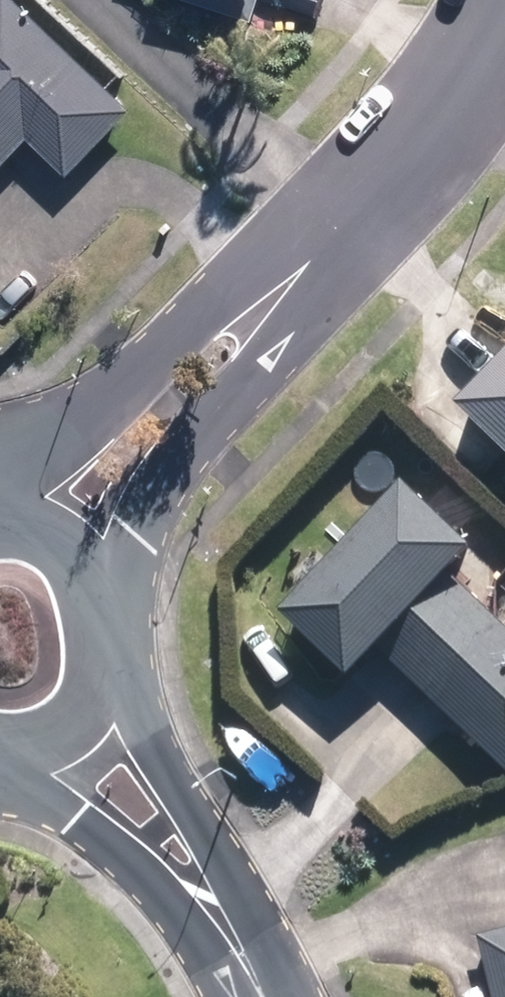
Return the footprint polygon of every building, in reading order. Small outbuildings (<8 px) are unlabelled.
[(149,111),(34,0),(14,0),(0,15),(0,160),(11,171),(43,138),(84,178),(149,111)] [(267,24),(275,0),(196,0),(267,24)] [(11,171),(0,160),(0,182),(11,171)] [(445,411),(504,469),(504,349),(445,411)] [(440,575),(460,551),(393,488),(271,618),(339,682),(369,650),(504,778),(504,636),(440,575)] [(472,936),(487,996),(504,996),(504,928),(472,936)]
